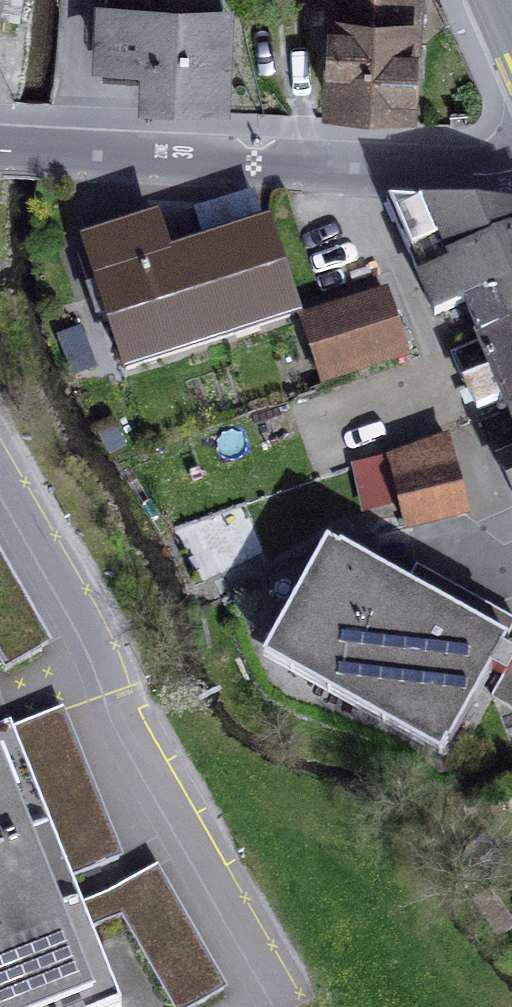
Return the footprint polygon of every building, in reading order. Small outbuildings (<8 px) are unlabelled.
[(222,0),(105,0),(103,61),(150,63),(149,81),(148,100),(221,103),(225,13),(222,0)] [(331,108),(408,111),(413,0),(335,0),(331,108)] [(102,79),(149,81),(150,63),(103,61),(102,79)] [(387,203),(435,315),(465,302),(482,339),(511,326),(511,210),(387,203)] [(110,314),(127,368),(295,314),(267,229),(167,262),(154,224),(87,245),(95,269),(85,273),(91,292),(101,289),(110,314)] [(99,317),(110,314),(101,289),(91,292),(99,317)] [(385,294),(304,321),(324,382),(405,356),(385,294)] [(482,339),(483,343),(454,355),(472,398),(478,410),(508,397),(511,407),(511,326),(482,339)] [(95,368),(79,330),(59,339),(75,376),(95,368)] [(401,501),(408,528),(466,514),(447,438),(390,457),(401,501)] [(390,457),(358,467),(367,508),(401,501),(390,457)] [(503,467),(511,488),(511,463),(503,467)] [(449,745),(283,654),(340,551),(328,544),(263,659),(442,758),(449,745)] [(484,603),(473,623),(406,586),(341,550),(340,551),(283,654),(449,745),(450,746),(511,634),(511,619),(484,603)] [(417,566),(406,586),(473,623),(484,603),(417,566)] [(493,698),(511,709),(511,665),(493,698)] [(60,710),(11,729),(71,878),(119,859),(60,710)] [(0,734),(0,1006),(121,1006),(122,1006),(91,929),(81,905),(77,893),(71,878),(11,729),(0,734)] [(91,929),(122,916),(174,1006),(194,1006),(224,990),(154,868),(109,894),(81,905),(91,929)]
